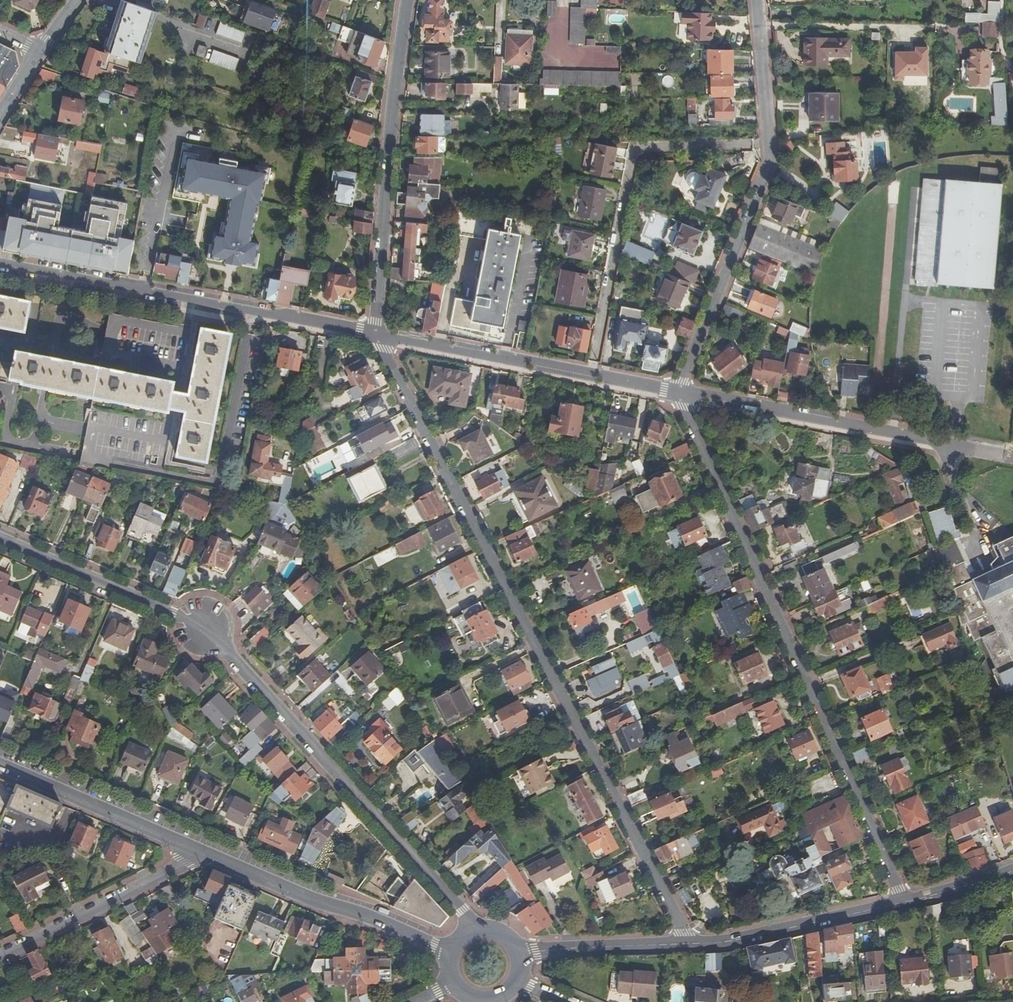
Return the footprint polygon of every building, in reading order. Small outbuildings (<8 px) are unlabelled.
[(13,1),(29,9),(36,5),(39,0),(14,0),(13,1)] [(105,48),(122,0),(119,0),(109,28),(102,48),(105,48)] [(155,10),(126,0),(122,0),(105,48),(137,60),(144,40),(155,10)] [(220,1),(241,9),(243,2),(237,0),(220,0),(220,1)] [(323,18),(330,0),(329,0),(313,0),(309,13),(323,18)] [(430,14),(425,14),(424,31),(428,32),(428,38),(448,39),(448,32),(451,31),(452,22),(448,19),(440,18),(441,10),(444,10),(445,0),(431,0),(430,14)] [(584,21),(584,8),(595,8),(595,2),(596,0),(581,0),(580,8),(570,7),(569,42),(584,43),(584,21)] [(965,21),(984,21),(999,21),(999,1),(989,0),(989,13),(965,13),(965,21)] [(556,17),(557,2),(549,1),(548,16),(556,17)] [(709,13),(683,12),(682,12),(681,23),(716,23),(716,21),(712,21),(709,21),(709,13)] [(202,14),(198,25),(204,28),(209,16),(202,14)] [(242,43),(247,30),(221,21),(216,34),(242,43)] [(332,21),(329,30),(340,34),(343,25),(332,21)] [(984,37),(999,37),(999,33),(999,21),(984,21),(984,37)] [(716,25),(716,23),(681,23),(681,24),(687,24),(687,40),(712,41),(713,31),(713,25),(716,25)] [(378,57),(384,40),(343,25),(340,34),(338,39),(350,43),(347,53),(358,57),(358,58),(375,64),(376,63),(378,57)] [(507,36),(506,63),(530,65),(531,36),(521,35),(521,37),(507,36)] [(826,65),(827,55),(849,55),(849,40),(829,40),(829,37),(805,37),(804,65),(826,65)] [(6,86),(19,65),(16,51),(0,44),(0,83),(6,86)] [(203,60),(207,47),(199,44),(194,57),(203,60)] [(619,47),(605,46),(605,54),(619,54),(619,47)] [(236,71),(240,59),(214,49),(209,62),(236,71)] [(707,61),(708,73),(731,73),(731,50),(702,49),(702,61),(707,61)] [(990,60),(988,60),(988,51),(971,50),(971,59),(968,59),(967,73),(962,73),(962,83),(987,83),(987,73),(989,73),(990,60)] [(422,75),(447,76),(448,52),(423,51),(422,75)] [(494,57),(492,84),(499,84),(501,57),(494,57)] [(41,69),(36,76),(54,82),(57,73),(42,68),(41,69)] [(372,74),(358,69),(349,94),(364,99),(372,74)] [(542,81),(542,85),(620,87),(620,73),(543,71),(542,81)] [(710,76),(711,96),(731,95),(731,76),(710,76)] [(1007,125),(1006,115),(1003,76),(989,77),(989,84),(994,84),(997,116),(992,116),(992,125),(1007,125)] [(445,82),(425,82),(425,95),(435,95),(435,97),(444,98),(445,82)] [(457,83),(457,93),(471,93),(471,83),(457,83)] [(492,92),(492,84),(471,83),(471,93),(471,95),(479,95),(479,93),(492,94),(492,92)] [(517,84),(501,84),(500,108),(516,109),(516,108),(517,92),(517,84)] [(516,108),(524,109),(524,93),(517,92),(516,108)] [(814,114),(809,115),(810,125),(837,122),(835,94),(813,96),(814,114)] [(64,95),(59,117),(79,122),(84,100),(64,95)] [(714,100),(714,125),(733,125),(732,103),(729,103),(729,99),(714,100)] [(420,133),(443,134),(444,119),(444,114),(421,113),(420,133)] [(366,144),(372,124),(352,117),(351,122),(353,122),(348,138),(366,144)] [(452,119),(444,119),(443,134),(451,134),(452,119)] [(32,145),(34,131),(24,129),(22,138),(24,142),(32,145)] [(58,136),(38,132),(34,155),(54,159),(58,136)] [(419,146),(419,151),(436,152),(437,136),(417,136),(417,146),(419,146)] [(555,157),(563,157),(562,136),(554,136),(555,157)] [(779,144),(780,152),(794,149),(794,141),(779,144)] [(588,175),(611,180),(618,151),(595,146),(588,175)] [(834,153),(835,161),(833,161),(834,173),(835,173),(836,180),(856,180),(855,160),(852,160),(852,152),(834,153)] [(195,190),(202,159),(188,156),(182,188),(195,190)] [(408,181),(418,181),(438,183),(440,165),(430,164),(431,156),(415,156),(414,164),(410,164),(408,181)] [(441,157),(431,156),(430,164),(440,165),(441,157)] [(219,162),(202,159),(195,190),(231,197),(224,235),(215,234),(213,247),(211,256),(226,259),(225,263),(240,266),(240,262),(255,264),(259,242),(251,240),(258,203),(261,203),(267,171),(240,166),(237,165),(238,161),(220,158),(219,162)] [(0,165),(0,175),(17,178),(23,180),(25,171),(13,168),(0,165)] [(914,279),(924,280),(924,282),(995,288),(1002,182),(1001,182),(1002,168),(981,166),(980,181),(932,177),(932,179),(924,178),(914,279)] [(336,180),(333,201),(352,205),(355,183),(354,183),(357,172),(333,167),(330,179),(336,180)] [(707,171),(704,177),(699,191),(695,200),(697,201),(695,207),(705,211),(708,206),(712,207),(717,195),(716,194),(718,187),(720,188),(725,175),(711,170),(710,172),(707,171)] [(95,181),(107,183),(109,174),(97,172),(95,181)] [(693,188),(699,191),(704,177),(699,174),(694,173),(690,173),(688,175),(686,180),(686,184),(690,187),(693,188)] [(435,194),(438,198),(445,198),(447,184),(438,183),(418,181),(417,186),(407,185),(407,194),(397,193),(396,203),(412,204),(411,215),(429,216),(431,214),(432,211),(432,207),(433,202),(430,202),(431,193),(435,194)] [(467,198),(477,199),(480,183),(470,182),(467,198)] [(585,188),(579,218),(599,222),(605,192),(585,188)] [(805,209),(780,198),(772,218),(790,225),(793,216),(801,219),(805,209)] [(834,203),(825,217),(839,223),(847,213),(834,203)] [(313,212),(294,208),(293,213),(312,217),(313,212)] [(356,209),(355,219),(372,222),(373,211),(356,209)] [(484,319),(494,321),(507,323),(525,226),(483,217),(468,296),(456,294),(450,322),(482,329),(484,319)] [(354,230),(371,232),(372,222),(355,219),(354,230)] [(760,219),(749,247),(812,273),(824,245),(760,219)] [(406,222),(404,248),(415,249),(416,244),(419,244),(420,230),(426,231),(427,223),(406,222)] [(693,254),(703,231),(682,223),(672,246),(693,254)] [(567,256),(589,260),(594,235),(572,231),(567,256)] [(630,257),(650,266),(655,252),(627,241),(622,254),(630,257)] [(390,277),(412,279),(415,256),(419,256),(419,251),(415,250),(415,249),(404,248),(402,267),(391,266),(390,277)] [(157,252),(153,270),(166,273),(166,276),(178,278),(182,257),(157,252)] [(177,283),(189,285),(193,263),(186,262),(188,254),(183,253),(182,257),(178,278),(177,283)] [(290,255),(285,253),(281,271),(280,278),(279,280),(275,302),(287,304),(291,282),(308,285),(311,270),(295,267),(288,266),(290,255)] [(621,254),(620,259),(628,262),(630,257),(622,254),(621,254)] [(784,265),(765,257),(763,259),(762,258),(761,261),(759,261),(753,278),(770,286),(777,268),(782,270),(784,265)] [(678,270),(676,276),(688,282),(693,284),(700,269),(690,264),(686,273),(678,270)] [(589,276),(562,271),(556,302),(582,306),(585,285),(587,286),(589,276)] [(337,294),(350,296),(353,277),(329,273),(325,295),(336,297),(337,294)] [(677,307),(688,282),(676,276),(667,273),(656,299),(677,307)] [(806,287),(812,290),(815,278),(809,276),(806,287)] [(263,300),(275,302),(279,280),(268,278),(265,290),(262,290),(261,296),(264,297),(263,300)] [(423,331),(434,333),(444,282),(436,281),(431,309),(423,308),(421,308),(419,309),(417,310),(416,311),(417,313),(417,315),(418,317),(420,317),(426,318),(423,331)] [(750,290),(744,306),(775,319),(781,303),(750,290)] [(23,333),(29,305),(19,303),(19,302),(10,300),(9,301),(0,299),(0,329),(23,333)] [(725,305),(721,314),(736,320),(740,311),(725,305)] [(626,343),(643,346),(644,342),(648,324),(648,321),(641,320),(643,312),(621,308),(619,319),(613,349),(624,351),(626,343)] [(520,327),(529,328),(531,319),(521,318),(520,327)] [(676,332),(688,336),(693,323),(682,318),(676,332)] [(484,319),(482,329),(492,330),(494,321),(484,319)] [(572,348),(586,351),(591,323),(585,322),(583,328),(570,326),(570,327),(560,326),(556,342),(572,345),(572,348)] [(516,349),(526,351),(529,332),(519,329),(516,349)] [(788,331),(786,345),(791,346),(789,363),(783,362),(783,363),(782,370),(804,374),(807,355),(807,348),(794,346),(796,334),(788,331)] [(237,339),(201,332),(177,459),(214,467),(237,339)] [(641,356),(641,359),(643,360),(642,370),(657,372),(659,363),(665,361),(668,346),(644,342),(643,346),(641,356)] [(733,346),(712,361),(726,380),(746,364),(733,346)] [(278,367),(291,370),(303,372),(307,355),(280,349),(276,367),(278,367)] [(71,368),(32,360),(27,386),(67,395),(71,368)] [(352,403),(380,388),(368,366),(366,367),(362,360),(345,369),(349,376),(351,375),(358,386),(346,392),(352,403)] [(768,385),(779,387),(782,370),(783,363),(762,360),(762,362),(754,362),(751,377),(760,378),(769,380),(768,385)] [(856,397),(857,386),(867,387),(870,369),(844,366),(840,395),(856,397)] [(291,370),(278,367),(277,375),(290,377),(291,370)] [(112,375),(71,368),(67,395),(106,405),(112,375)] [(469,376),(434,369),(429,392),(451,397),(449,404),(463,406),(469,376)] [(147,382),(112,375),(106,405),(141,412),(147,382)] [(147,382),(141,412),(180,418),(186,389),(147,382)] [(485,413),(483,416),(500,429),(503,410),(507,388),(494,386),(491,404),(498,406),(496,416),(491,413),(485,413)] [(519,390),(507,388),(503,410),(507,411),(508,408),(522,410),(523,400),(517,399),(519,390)] [(370,420),(387,411),(381,399),(364,408),(355,412),(363,427),(372,423),(371,422),(370,420)] [(561,405),(558,420),(551,419),(549,433),(569,438),(570,434),(577,435),(582,409),(561,405)] [(616,417),(616,415),(617,413),(610,412),(604,442),(614,444),(616,434),(632,437),(635,421),(616,417)] [(301,425),(299,435),(303,433),(314,428),(310,421),(301,425)] [(646,440),(661,447),(668,428),(659,425),(658,427),(652,424),(646,440)] [(381,436),(389,451),(406,442),(398,427),(381,436)] [(303,433),(312,453),(324,448),(314,428),(303,433)] [(474,464),(492,454),(480,430),(458,442),(463,452),(467,449),(474,464)] [(394,461),(420,447),(415,437),(406,442),(389,451),(394,461)] [(272,474),(274,466),(266,464),(270,445),(256,442),(249,475),(271,480),(271,482),(274,485),(283,486),(279,503),(284,505),(286,505),(291,476),(284,475),(284,477),(279,476),(272,474)] [(679,460),(690,455),(685,445),(675,450),(679,460)] [(367,463),(378,457),(375,452),(364,457),(367,463)] [(38,457),(23,454),(21,464),(34,466),(38,457)] [(3,499),(5,500),(10,489),(8,488),(18,463),(0,455),(0,506),(3,499)] [(491,464),(478,470),(482,480),(476,483),(484,499),(508,487),(500,471),(495,474),(494,470),(491,464)] [(598,474),(593,499),(609,492),(610,491),(616,464),(600,464),(598,474)] [(825,497),(828,483),(815,480),(817,471),(814,470),(815,468),(800,465),(797,475),(786,473),(782,495),(797,498),(797,496),(800,496),(800,501),(809,502),(810,498),(820,499),(825,497)] [(281,467),(274,466),(272,474),(279,476),(281,467)] [(815,480),(828,483),(828,480),(819,478),(820,469),(815,468),(814,470),(817,471),(815,480)] [(900,468),(882,476),(895,504),(903,500),(902,498),(906,496),(903,489),(899,490),(896,484),(900,482),(897,476),(902,474),(901,472),(900,468)] [(902,471),(901,472),(902,474),(906,487),(913,485),(909,469),(902,471)] [(83,500),(91,479),(73,472),(64,492),(83,500)] [(370,472),(349,483),(359,503),(386,489),(381,479),(376,482),(370,472)] [(586,493),(593,499),(598,474),(590,473),(586,493)] [(641,515),(679,498),(669,475),(649,484),(652,490),(634,498),(641,515)] [(928,480),(933,495),(943,491),(938,476),(928,480)] [(92,478),(91,479),(83,500),(82,502),(92,506),(86,520),(93,524),(110,485),(92,478)] [(556,507),(542,479),(516,492),(531,520),(556,507)] [(909,497),(919,494),(916,484),(913,485),(906,487),(909,497)] [(610,491),(609,492),(615,505),(629,499),(623,485),(610,491)] [(22,495),(15,510),(22,513),(24,509),(42,517),(46,505),(49,507),(53,498),(33,490),(29,498),(22,495)] [(427,521),(428,522),(444,514),(433,493),(420,500),(420,501),(414,504),(415,510),(417,515),(420,519),(424,523),(427,521)] [(204,520),(211,505),(187,495),(181,511),(204,520)] [(765,511),(761,502),(756,504),(752,496),(739,502),(753,533),(771,524),(765,511)] [(883,529),(917,514),(912,503),(878,518),(883,529)] [(781,504),(765,511),(771,524),(787,518),(781,504)] [(139,505),(127,533),(140,538),(142,533),(143,530),(147,532),(150,531),(158,534),(163,523),(150,518),(153,510),(139,505)] [(266,525),(257,546),(289,560),(291,560),(292,556),(297,543),(286,535),(290,525),(297,522),(286,505),(284,505),(270,526),(266,525)] [(166,515),(153,510),(150,518),(163,523),(166,515)] [(938,511),(925,514),(933,541),(946,537),(938,511)] [(549,519),(554,529),(559,527),(554,516),(549,519)] [(458,543),(445,519),(426,529),(438,553),(458,543)] [(676,530),(683,546),(683,547),(689,544),(693,552),(707,546),(696,521),(676,529),(676,530)] [(96,533),(101,536),(97,546),(113,552),(120,534),(99,525),(96,533)] [(776,530),(775,527),(773,528),(781,545),(788,542),(793,553),(805,547),(802,541),(799,542),(793,528),(785,531),(783,526),(780,528),(776,530)] [(525,561),(527,560),(535,556),(527,540),(536,537),(533,532),(531,527),(507,538),(511,548),(510,548),(517,564),(525,561)] [(156,538),(158,534),(150,531),(147,532),(143,530),(142,533),(147,535),(148,535),(156,538)] [(673,550),(683,546),(676,530),(666,534),(673,550)] [(411,537),(415,546),(417,549),(424,545),(418,533),(411,537)] [(411,537),(395,545),(399,554),(415,546),(411,537)] [(203,563),(213,567),(214,566),(227,571),(236,549),(213,539),(203,563)] [(956,540),(951,542),(970,582),(975,580),(956,540)] [(975,580),(970,582),(951,542),(951,541),(935,548),(942,572),(955,614),(960,628),(965,626),(973,644),(980,641),(993,669),(988,671),(1000,697),(1012,691),(1012,562),(975,580)] [(714,593),(727,588),(717,568),(720,567),(725,564),(723,559),(725,558),(720,547),(696,558),(700,569),(694,572),(694,573),(698,584),(701,584),(706,597),(714,593)] [(833,552),(823,556),(825,563),(835,558),(833,552)] [(150,570),(163,576),(170,559),(157,553),(150,570)] [(452,571),(446,574),(452,585),(458,582),(461,588),(478,580),(466,557),(449,566),(452,571)] [(803,577),(814,602),(834,592),(818,558),(806,564),(810,574),(803,577)] [(565,572),(579,601),(602,591),(588,562),(565,572)] [(784,568),(786,573),(798,567),(796,562),(784,568)] [(449,566),(444,569),(446,574),(452,571),(449,566)] [(175,598),(186,572),(174,567),(164,593),(175,598)] [(717,568),(727,588),(730,586),(720,567),(717,568)] [(352,575),(349,569),(332,577),(334,581),(336,584),(352,575)] [(9,580),(11,577),(0,572),(0,576),(9,580)] [(301,611),(322,591),(308,575),(286,594),(301,611)] [(0,576),(0,612),(12,617),(21,597),(5,590),(7,587),(9,580),(0,576)] [(737,595),(742,593),(750,590),(745,578),(732,584),(733,585),(737,595)] [(719,603),(721,602),(737,595),(733,585),(730,586),(727,588),(714,593),(719,603)] [(5,590),(21,597),(22,594),(7,587),(5,590)] [(256,620),(277,601),(269,591),(267,593),(263,589),(261,590),(257,587),(244,599),(247,604),(246,609),(256,620)] [(467,599),(471,607),(487,599),(483,590),(467,599)] [(583,610),(570,615),(571,618),(569,619),(577,637),(593,629),(587,615),(608,606),(609,607),(625,599),(622,592),(590,606),(583,610)] [(814,602),(812,602),(818,616),(819,615),(821,620),(853,606),(849,599),(846,600),(844,594),(837,597),(835,592),(834,592),(814,602)] [(747,614),(750,612),(742,593),(737,595),(721,602),(724,608),(715,612),(720,623),(721,624),(722,623),(727,634),(728,634),(729,636),(735,633),(738,638),(742,640),(750,636),(751,633),(748,626),(746,626),(744,622),(747,614)] [(301,611),(286,594),(281,598),(286,603),(285,605),(295,615),(301,611)] [(891,595),(878,600),(865,606),(869,615),(895,603),(891,595)] [(857,610),(865,606),(878,600),(877,596),(855,606),(857,610)] [(580,604),(583,610),(590,606),(587,601),(580,604)] [(68,602),(59,624),(80,632),(89,611),(68,602)] [(27,631),(44,638),(52,618),(44,614),(43,616),(27,610),(21,623),(29,627),(27,631)] [(656,631),(647,611),(635,617),(644,636),(648,635),(656,631)] [(320,637),(316,633),(302,617),(287,630),(300,645),(295,650),(303,660),(327,639),(323,635),(320,637)] [(500,646),(502,645),(492,623),(490,624),(487,618),(479,622),(483,628),(473,633),(484,654),(487,653),(490,659),(503,652),(500,646)] [(104,642),(125,651),(133,631),(113,621),(104,642)] [(860,622),(853,625),(858,636),(865,633),(860,622)] [(724,638),(729,636),(728,634),(727,634),(722,623),(721,624),(719,625),(724,638)] [(799,635),(812,630),(809,623),(796,629),(799,635)] [(858,636),(853,625),(852,623),(829,633),(840,655),(862,645),(858,636)] [(944,642),(944,644),(947,650),(957,645),(951,631),(953,630),(950,623),(920,636),(928,652),(941,646),(940,644),(944,642)] [(257,650),(268,640),(261,631),(250,641),(257,650)] [(656,631),(648,635),(654,648),(652,649),(660,666),(662,665),(667,676),(676,672),(656,631)] [(384,646),(387,652),(394,648),(406,642),(403,636),(384,646)] [(145,640),(134,666),(161,678),(169,662),(154,656),(159,646),(145,640)] [(381,655),(385,662),(398,655),(394,648),(387,652),(381,655)] [(33,663),(24,685),(32,688),(42,665),(60,672),(65,660),(39,649),(33,663)] [(367,688),(384,673),(368,654),(350,669),(367,688)] [(735,665),(744,685),(765,675),(757,655),(735,665)] [(297,676),(313,693),(329,678),(314,661),(297,676)] [(528,688),(526,683),(529,681),(519,663),(501,673),(513,696),(528,688)] [(176,679),(185,689),(190,685),(198,694),(211,682),(204,674),(201,677),(198,674),(196,675),(189,667),(176,679)] [(852,696),(856,694),(859,699),(870,694),(859,669),(843,676),(852,696)] [(678,676),(684,689),(692,686),(686,672),(678,676)] [(654,680),(656,686),(666,681),(664,676),(654,680)] [(673,678),(684,701),(689,699),(684,689),(678,676),(673,678)] [(877,680),(883,694),(889,692),(894,690),(887,676),(877,680)] [(401,685),(387,697),(396,707),(408,697),(401,685)] [(26,696),(29,689),(23,686),(20,693),(26,696)] [(434,700),(443,717),(445,716),(450,725),(473,713),(460,686),(434,700)] [(35,693),(28,710),(38,714),(39,717),(50,721),(53,720),(55,721),(62,705),(35,693)] [(216,694),(204,704),(209,710),(211,708),(223,721),(233,712),(216,694)] [(714,715),(712,716),(717,726),(745,714),(744,711),(757,705),(754,698),(714,715)] [(637,721),(640,720),(632,702),(620,707),(623,715),(629,712),(634,723),(637,721)] [(755,710),(765,734),(783,726),(772,702),(755,710)] [(976,708),(971,710),(976,726),(987,723),(982,706),(976,708)] [(171,728),(176,724),(168,707),(162,710),(171,728)] [(275,728),(255,707),(240,720),(260,742),(275,728)] [(614,732),(634,723),(629,712),(623,715),(620,707),(605,714),(608,721),(606,722),(611,733),(614,732)] [(701,721),(712,716),(714,715),(711,708),(698,714),(701,721)] [(11,714),(0,709),(0,726),(2,727),(3,723),(6,725),(7,723),(11,714)] [(499,719),(507,736),(527,726),(519,709),(499,719)] [(871,740),(891,731),(882,710),(862,719),(871,740)] [(94,733),(98,725),(80,717),(81,714),(74,711),(66,729),(74,733),(73,735),(90,743),(94,733)] [(326,712),(312,725),(331,746),(345,733),(326,712)] [(624,755),(647,745),(637,721),(634,723),(614,732),(624,755)] [(6,725),(1,738),(8,741),(14,726),(7,723),(6,725)] [(183,737),(189,741),(192,737),(176,724),(171,728),(171,729),(183,737)] [(383,763),(384,765),(400,751),(389,737),(390,736),(385,730),(384,731),(380,727),(373,732),(375,735),(366,743),(372,750),(371,751),(380,763),(383,763)] [(432,735),(427,727),(422,731),(428,739),(432,735)] [(183,737),(171,729),(168,737),(181,742),(183,737)] [(674,733),(666,736),(671,747),(668,748),(679,771),(698,763),(688,740),(679,743),(674,733)] [(788,742),(796,761),(817,752),(809,733),(788,742)] [(90,743),(73,735),(71,741),(88,748),(90,743)] [(453,768),(436,740),(417,754),(414,751),(400,763),(411,777),(426,765),(447,791),(462,782),(453,768)] [(145,773),(154,754),(129,743),(121,763),(145,773)] [(243,764),(246,767),(258,756),(265,750),(261,745),(246,759),(248,760),(243,764)] [(274,751),(269,746),(265,750),(258,756),(263,761),(262,762),(274,774),(287,763),(283,759),(283,757),(276,749),(274,751)] [(856,762),(869,756),(866,749),(853,754),(856,762)] [(168,753),(158,776),(177,785),(188,761),(168,753)] [(871,755),(869,756),(856,762),(860,771),(875,765),(871,755)] [(899,759),(882,767),(894,794),(911,786),(899,759)] [(306,762),(280,786),(274,793),(282,804),(283,803),(290,797),(294,802),(296,801),(312,786),(309,782),(317,774),(306,762)] [(573,772),(576,778),(588,772),(585,766),(573,772)] [(720,768),(711,772),(713,778),(723,774),(720,768)] [(176,788),(177,785),(158,776),(156,780),(176,788)] [(200,805),(211,811),(223,790),(199,777),(190,794),(202,800),(200,805)] [(0,779),(0,797),(10,801),(16,786),(0,779)] [(584,825),(599,818),(581,780),(565,788),(584,825)] [(790,791),(799,787),(796,780),(786,784),(789,791),(790,791)] [(271,790),(274,793),(280,786),(278,784),(271,790)] [(450,810),(447,813),(445,815),(452,823),(465,812),(467,811),(462,804),(463,800),(471,796),(463,784),(442,799),(450,810)] [(10,801),(7,809),(51,828),(61,806),(16,786),(10,801)] [(673,801),(677,799),(681,797),(676,786),(659,794),(660,799),(650,803),(658,820),(671,814),(673,817),(687,812),(683,801),(679,803),(675,805),(673,801)] [(643,789),(626,796),(631,806),(648,799),(643,789)] [(912,829),(929,821),(917,796),(898,805),(905,820),(908,819),(912,829)] [(810,813),(802,817),(807,827),(808,830),(814,844),(820,857),(830,852),(823,835),(831,832),(838,849),(862,838),(843,797),(833,802),(836,808),(813,819),(810,813)] [(252,806),(234,798),(226,816),(236,820),(235,823),(243,826),(243,825),(251,828),(257,816),(249,812),(252,806)] [(442,799),(438,802),(447,813),(450,810),(442,799)] [(770,806),(773,814),(782,810),(783,807),(782,803),(779,802),(770,806)] [(488,824),(476,805),(467,811),(477,827),(480,832),(488,824)] [(777,822),(773,814),(770,806),(737,820),(743,833),(764,824),(770,836),(781,832),(780,829),(785,827),(782,820),(777,822)] [(977,807),(946,820),(954,838),(984,825),(977,807)] [(338,811),(336,808),(312,830),(300,859),(312,864),(318,851),(315,846),(320,840),(321,841),(324,836),(323,835),(327,830),(331,830),(343,820),(341,818),(345,815),(340,809),(338,811)] [(399,820),(404,825),(413,819),(417,816),(412,810),(399,820)] [(993,819),(1004,843),(1011,840),(1011,842),(1012,842),(1012,812),(1012,811),(993,819)] [(413,819),(404,825),(408,830),(417,824),(413,819)] [(283,850),(294,855),(301,838),(291,833),(294,825),(284,820),(282,824),(279,823),(277,828),(266,823),(259,840),(270,844),(272,839),(276,841),(276,842),(284,846),(283,850)] [(79,825),(71,845),(89,853),(98,833),(79,825)] [(471,831),(474,836),(479,832),(480,832),(477,827),(471,831)] [(593,827),(579,834),(582,839),(585,837),(591,850),(600,846),(604,854),(616,848),(604,827),(595,832),(593,827)] [(511,861),(492,831),(482,836),(479,832),(474,836),(459,849),(448,859),(454,866),(475,847),(481,854),(487,850),(499,865),(475,886),(478,889),(501,869),(504,867),(511,861)] [(691,833),(654,850),(660,862),(668,858),(668,855),(673,853),(675,858),(689,852),(688,849),(697,845),(691,833)] [(911,843),(920,864),(942,855),(932,834),(911,843)] [(134,848),(115,840),(106,860),(126,868),(134,848)] [(958,847),(961,854),(974,850),(975,849),(972,842),(958,847)] [(772,867),(777,880),(790,874),(797,891),(799,894),(821,885),(814,869),(816,869),(813,862),(818,859),(821,866),(824,865),(820,857),(814,844),(805,848),(809,858),(787,867),(784,862),(784,861),(783,861),(783,860),(782,860),(782,859),(781,859),(780,859),(779,859),(778,858),(778,859),(777,859),(776,859),(775,859),(775,860),(774,860),(773,861),(772,862),(772,863),(772,864),(771,864),(771,865),(771,866),(771,867),(772,867)] [(447,860),(448,859),(459,849),(456,845),(443,855),(447,860)] [(966,861),(968,871),(988,866),(982,847),(975,849),(974,850),(976,858),(966,861)] [(536,885),(551,877),(558,891),(575,882),(562,856),(548,863),(546,859),(527,869),(536,885)] [(824,865),(835,890),(850,883),(844,869),(848,867),(844,857),(824,865)] [(532,902),(536,899),(529,889),(520,874),(516,868),(511,861),(504,867),(524,896),(527,895),(532,902)] [(40,898),(35,889),(50,882),(41,864),(13,878),(22,896),(23,896),(27,904),(40,898)] [(592,868),(581,874),(584,881),(588,879),(596,875),(592,868)] [(506,875),(501,869),(478,889),(469,897),(474,902),(488,890),(488,891),(506,875)] [(216,895),(222,898),(228,886),(231,879),(214,872),(205,890),(212,893),(211,895),(215,897),(216,895)] [(524,872),(520,874),(529,889),(532,887),(524,872)] [(603,880),(599,882),(593,885),(603,906),(631,893),(623,874),(604,883),(603,880)] [(785,896),(797,891),(790,874),(777,880),(785,896)] [(326,880),(341,886),(343,881),(328,875),(326,880)] [(599,882),(596,875),(588,879),(592,886),(593,885),(599,882)] [(385,893),(396,902),(408,886),(397,878),(385,893)] [(408,886),(396,902),(391,908),(438,928),(447,918),(413,880),(408,886)] [(169,885),(162,889),(170,901),(177,897),(169,885)] [(228,886),(222,898),(213,919),(242,932),(257,899),(228,886)] [(513,897),(495,909),(500,910),(506,912),(511,915),(516,918),(521,922),(525,926),(529,931),(532,936),(545,929),(551,938),(558,935),(539,904),(530,909),(529,908),(524,911),(519,904),(520,903),(518,900),(516,902),(513,897)] [(124,907),(135,923),(145,916),(141,910),(139,911),(133,903),(124,907)] [(932,906),(934,920),(941,919),(940,904),(932,906)] [(932,906),(924,908),(925,921),(934,920),(932,906)] [(168,910),(150,920),(159,935),(177,924),(168,910)] [(268,939),(276,942),(284,923),(258,912),(249,934),(266,941),(268,939)] [(17,933),(27,928),(20,915),(11,919),(17,933)] [(295,920),(289,935),(312,945),(319,929),(303,922),(303,923),(295,920)] [(138,944),(146,939),(136,924),(128,929),(138,944)] [(851,924),(835,928),(837,951),(837,955),(843,955),(843,945),(853,944),(851,924)] [(108,964),(123,957),(108,928),(94,935),(108,964)] [(835,928),(824,930),(826,952),(837,951),(835,928)] [(359,967),(359,971),(391,970),(391,960),(378,960),(378,958),(365,958),(365,945),(370,935),(362,931),(355,949),(356,967),(359,967)] [(810,975),(821,974),(817,932),(806,934),(810,975)] [(790,938),(747,948),(752,970),(762,968),(762,966),(784,962),(784,964),(795,961),(790,938)] [(144,953),(151,948),(147,940),(139,945),(144,953)] [(390,951),(393,944),(383,940),(380,947),(390,951)] [(1010,944),(1011,955),(990,958),(991,967),(995,967),(997,979),(1012,977),(1012,944),(1010,944)] [(38,949),(28,954),(34,965),(28,968),(34,981),(50,974),(38,949)] [(310,972),(324,972),(352,971),(352,967),(356,967),(355,949),(347,949),(347,958),(315,958),(315,959),(309,972),(310,972)] [(154,968),(163,964),(154,951),(146,956),(154,968)] [(863,964),(865,990),(885,988),(881,952),(866,953),(867,963),(863,964)] [(721,969),(721,953),(705,953),(706,969),(721,969)] [(950,977),(970,975),(969,956),(948,958),(950,977)] [(928,984),(925,959),(899,961),(901,984),(916,983),(916,985),(928,984)] [(356,976),(357,991),(366,991),(366,983),(378,983),(378,982),(391,982),(391,970),(359,971),(359,976),(356,976)] [(348,991),(357,991),(356,976),(352,976),(352,971),(324,972),(324,984),(347,984),(348,991)] [(611,976),(610,991),(617,991),(617,993),(631,995),(631,996),(654,998),(656,973),(632,972),(632,974),(619,974),(618,977),(611,976)] [(230,979),(242,1001),(254,1001),(256,1001),(251,990),(258,986),(253,977),(242,976),(241,977),(240,975),(228,975),(230,979)] [(824,1001),(829,1001),(844,1000),(843,992),(848,992),(847,983),(840,983),(822,984),(824,1001)] [(304,1000),(311,996),(307,987),(283,998),(285,1001),(305,1001),(304,1000)] [(695,1001),(720,1001),(721,988),(713,988),(712,992),(696,990),(695,1001)] [(60,994),(58,989),(40,998),(42,1001),(45,1001),(60,994)]
